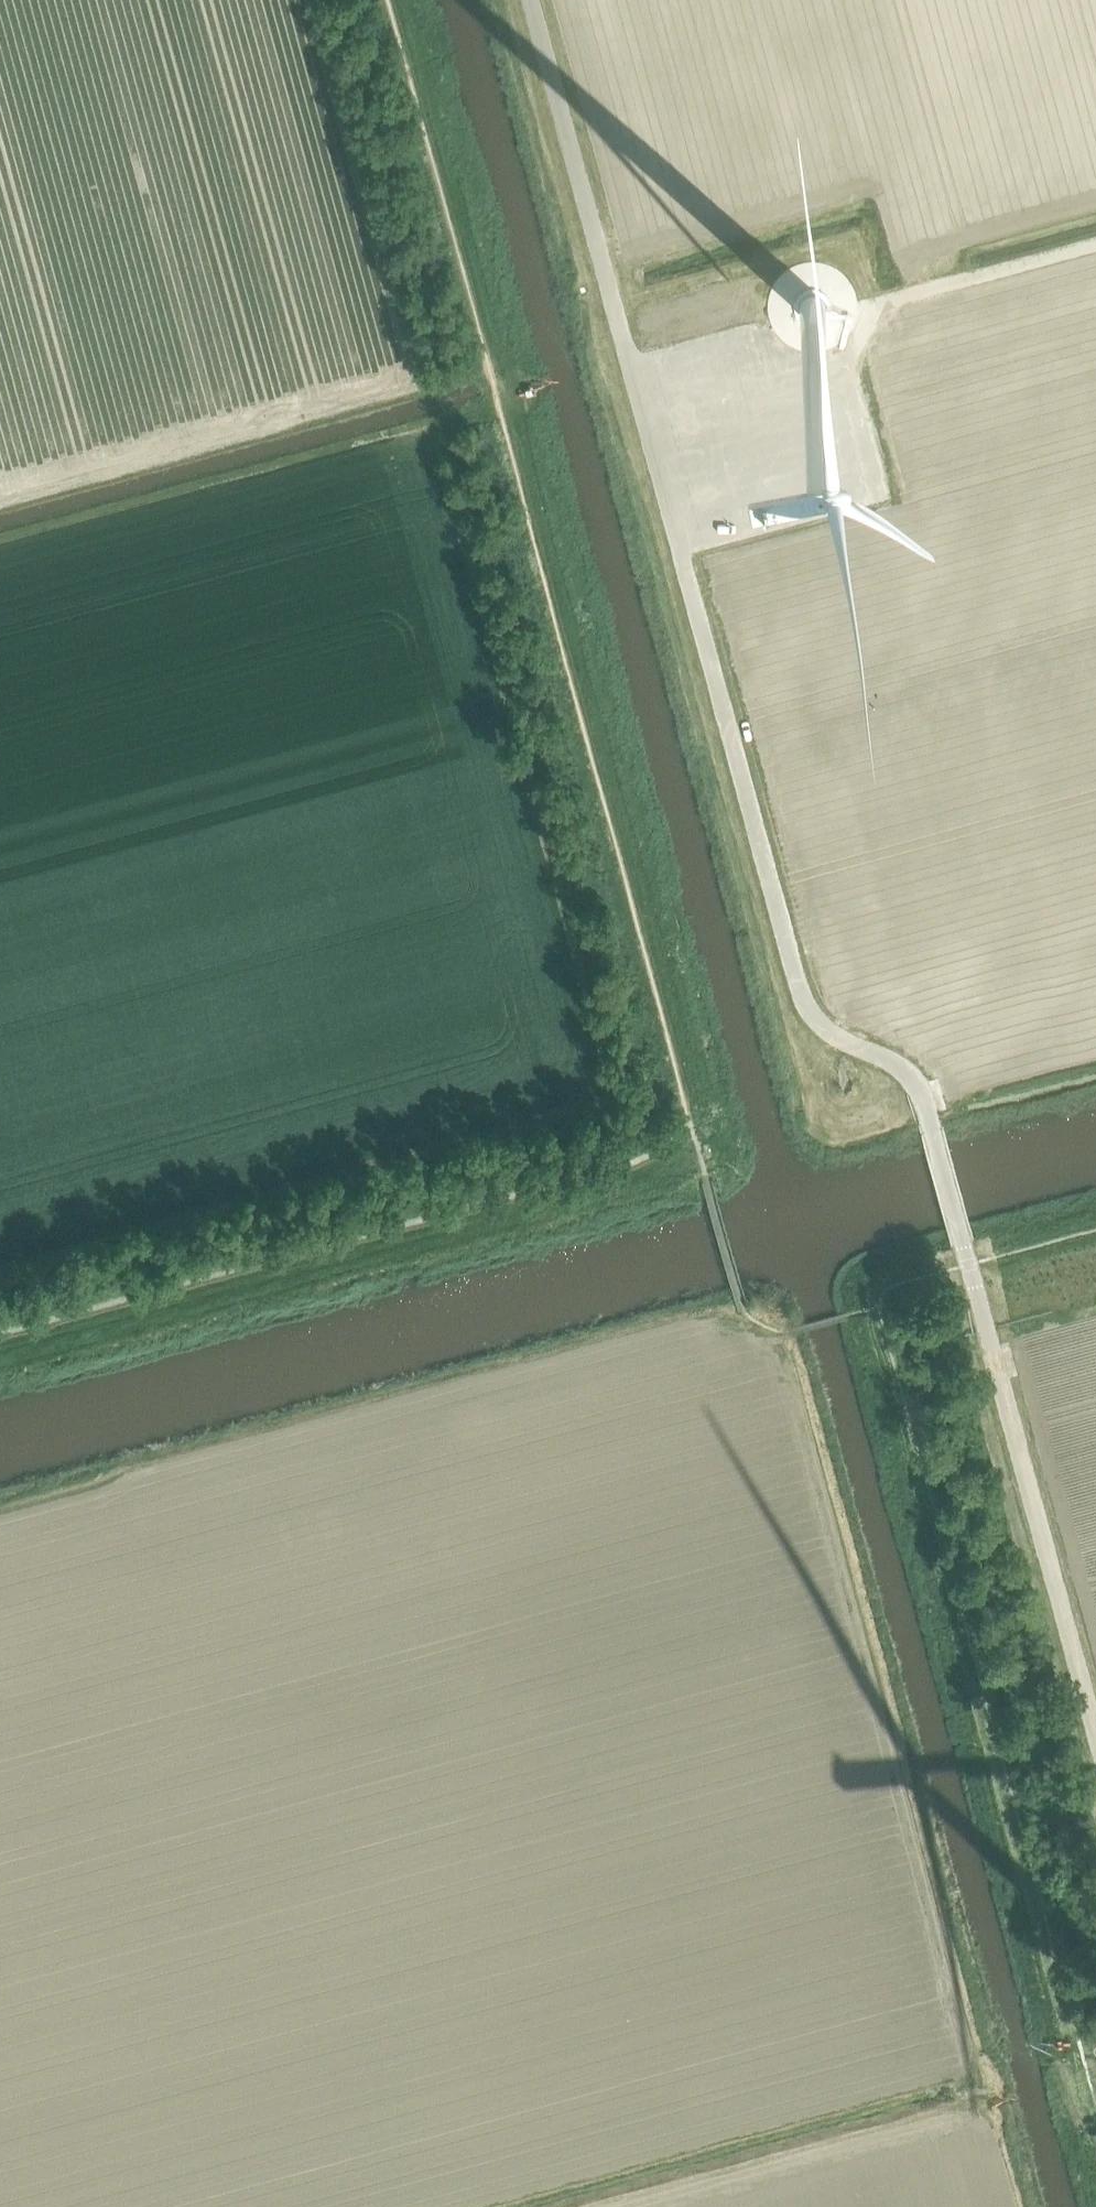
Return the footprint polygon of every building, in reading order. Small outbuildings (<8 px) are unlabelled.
[(825,311),(825,309),(825,306),(825,304),(824,302),(823,301),(821,299),(820,298),(818,297),(816,296),(814,295),(812,295),(810,295),(808,296),(806,297),(804,298),(803,299),(801,301),(800,303),(799,304),(799,306),(799,309),(799,311),(799,313),(800,315),(801,316),(803,318),(804,319),(806,320),(808,321),(810,322),(812,322),(814,322),(816,321),(818,320),(820,319),(821,318),(823,316),(824,315),(825,313),(825,311)]
